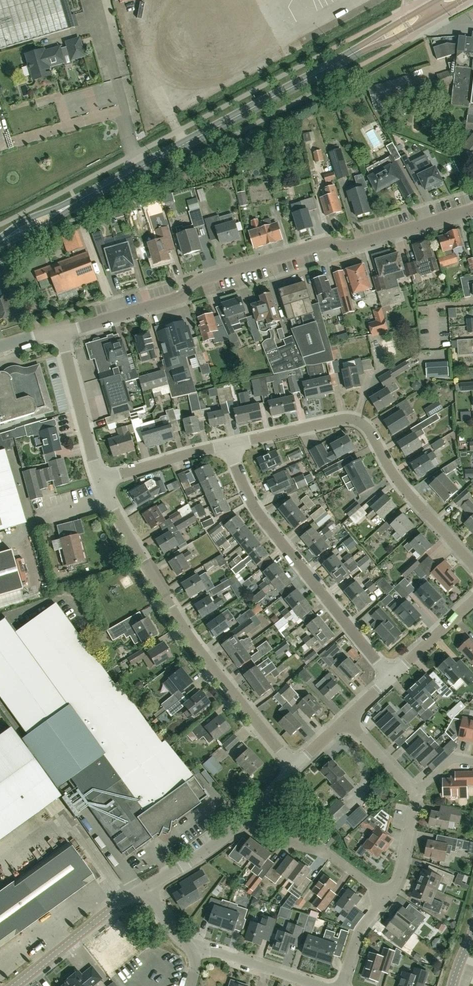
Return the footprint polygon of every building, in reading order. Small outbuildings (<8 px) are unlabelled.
[(60,0),(0,0),(0,50),(68,29),(60,0)] [(472,124),(472,32),(472,38),(459,36),(456,63),(451,106),(468,108),(467,115),(466,123),(472,124)] [(44,52),(49,67),(64,62),(62,56),(69,53),(71,60),(84,56),(79,39),(66,43),(67,47),(60,49),(59,48),(44,52)] [(437,60),(449,56),(445,44),(433,48),(437,60)] [(49,69),(49,67),(44,52),(44,50),(25,55),(32,77),(36,76),(36,77),(44,74),(43,71),(49,69)] [(405,76),(368,88),(376,113),(388,110),(385,102),(411,93),(405,76)] [(124,116),(121,105),(93,113),(94,114),(74,120),(76,128),(78,128),(100,122),(100,123),(124,116)] [(267,132),(269,144),(277,143),(275,130),(267,132)] [(461,151),(472,160),(472,159),(472,136),(461,151)] [(395,161),(400,159),(392,144),(386,147),(390,156),(379,162),(381,165),(375,168),(375,169),(368,173),(371,178),(369,179),(377,192),(396,182),(405,198),(413,194),(395,161)] [(315,163),(324,161),(321,150),(313,152),(315,163)] [(341,150),(329,153),(337,180),(349,177),(341,150)] [(442,182),(435,168),(432,169),(429,162),(416,169),(412,162),(410,163),(406,155),(400,158),(413,180),(417,178),(419,182),(421,181),(426,190),(435,186),(437,186),(440,185),(440,183),(442,182)] [(326,182),(336,179),(334,173),(324,175),(326,182)] [(326,216),(342,211),(334,186),(323,189),(325,196),(320,198),(326,216)] [(350,201),(352,200),(354,208),(352,209),(354,215),(356,215),(356,216),(370,212),(365,196),(364,196),(362,187),(347,192),(350,201)] [(197,191),(200,202),(206,201),(203,190),(197,191)] [(240,207),(248,205),(245,191),(237,193),(240,207)] [(298,231),(312,227),(308,211),(316,209),(313,198),(300,201),(303,211),(293,214),(298,231)] [(194,228),(195,228),(205,225),(200,209),(190,212),(193,225),(194,228)] [(172,241),(168,228),(164,213),(150,217),(154,230),(156,229),(157,231),(156,231),(159,241),(149,244),(155,264),(169,260),(165,243),(172,241)] [(221,244),(240,239),(235,223),(222,226),(218,216),(205,219),(209,232),(217,230),(221,244)] [(262,228),(267,244),(275,242),(274,241),(275,241),(276,241),(279,240),(280,239),(281,239),(276,224),(271,225),(269,218),(261,221),(263,228),(262,228)] [(254,248),(267,244),(262,228),(260,229),(257,219),(251,221),(254,231),(249,232),(254,248)] [(201,250),(195,228),(194,228),(193,225),(183,228),(182,226),(175,228),(178,235),(184,255),(201,250)] [(108,255),(110,264),(113,273),(116,272),(117,275),(124,273),(117,245),(107,248),(102,231),(92,234),(100,257),(108,255)] [(463,246),(458,231),(448,234),(439,237),(443,252),(444,252),(446,257),(438,259),(441,267),(457,262),(455,254),(452,255),(451,250),(463,246)] [(69,252),(80,248),(74,232),(63,236),(69,252)] [(117,245),(124,273),(132,270),(131,268),(135,267),(131,255),(137,253),(133,237),(126,239),(127,242),(117,245)] [(410,263),(414,274),(430,269),(431,272),(438,269),(434,256),(431,257),(426,242),(414,246),(418,260),(410,263)] [(51,277),(54,283),(58,294),(98,280),(87,252),(35,271),(39,281),(51,277)] [(400,292),(396,279),(404,277),(402,269),(398,254),(392,256),(391,253),(386,254),(386,255),(377,257),(375,261),(379,276),(373,278),(381,307),(389,305),(397,303),(395,294),(400,293),(400,292)] [(407,277),(414,274),(410,263),(403,265),(407,277)] [(346,270),(345,270),(352,295),(353,294),(355,301),(366,298),(363,291),(371,289),(364,265),(352,268),(351,267),(346,268),(346,270)] [(337,295),(340,308),(341,307),(344,315),(354,311),(351,300),(350,301),(345,284),(346,284),(343,271),(333,274),(337,287),(339,295),(337,295)] [(468,283),(472,282),(472,276),(461,278),(465,298),(471,296),(468,283)] [(318,304),(319,308),(329,305),(331,311),(340,308),(337,295),(334,296),(333,294),(330,295),(329,292),(331,292),(328,282),(326,283),(325,277),(319,279),(318,278),(314,279),(314,280),(313,280),(317,295),(316,296),(318,304)] [(302,354),(306,366),(313,366),(314,366),(320,364),(323,364),(327,363),(333,362),(335,361),(319,308),(318,304),(311,306),(304,283),(280,291),(289,321),(292,320),(294,329),(293,330),(302,354)] [(280,341),(284,339),(286,346),(278,349),(274,338),(275,336),(275,333),(274,330),(272,328),(272,327),(277,325),(277,322),(281,321),(272,293),(260,297),(261,298),(255,299),(256,304),(252,305),(259,330),(260,331),(263,332),(264,332),(266,332),(268,331),(269,330),(271,332),(271,335),(271,338),(271,339),(269,340),(267,340),(265,341),(265,342),(264,343),(263,345),(272,370),(274,375),(277,375),(287,372),(306,366),(302,354),(300,354),(294,336),(286,339),(282,329),(277,331),(280,341)] [(9,294),(0,297),(0,313),(2,318),(16,314),(9,294)] [(224,325),(230,340),(235,351),(239,349),(232,334),(234,332),(231,326),(240,323),(239,320),(246,318),(240,299),(222,304),(223,305),(216,307),(220,318),(224,325)] [(369,324),(373,336),(387,331),(380,307),(373,310),(376,322),(369,324)] [(217,328),(214,318),(212,314),(199,318),(201,325),(200,326),(204,341),(213,338),(214,344),(230,340),(224,325),(217,328)] [(263,340),(253,316),(246,318),(256,343),(263,340)] [(422,319),(424,325),(430,323),(429,317),(422,319)] [(193,346),(194,346),(188,328),(185,328),(183,323),(174,325),(173,323),(166,326),(166,328),(156,331),(165,360),(163,360),(166,371),(169,384),(168,384),(171,392),(172,398),(191,394),(184,368),(189,367),(186,357),(196,354),(193,346)] [(141,360),(150,357),(151,359),(156,358),(154,350),(155,349),(150,333),(136,337),(138,344),(136,344),(139,354),(141,360)] [(112,417),(129,412),(134,410),(126,383),(139,379),(131,354),(127,355),(123,341),(120,342),(118,336),(88,345),(92,360),(97,358),(101,373),(99,373),(112,417)] [(472,339),(457,340),(458,348),(472,347),(472,339)] [(193,346),(196,354),(199,366),(207,364),(203,350),(201,350),(200,344),(194,346),(193,346)] [(472,347),(458,348),(458,355),(472,355),(472,347)] [(446,362),(446,351),(428,352),(429,362),(446,362)] [(358,376),(364,374),(360,358),(354,359),(356,367),(342,370),(347,390),(360,387),(358,376)] [(163,366),(161,359),(153,361),(155,368),(163,366)] [(366,372),(377,371),(376,360),(365,361),(366,372)] [(333,362),(335,374),(341,372),(338,361),(335,361),(333,362)] [(406,361),(397,366),(401,373),(410,368),(406,361)] [(330,375),(335,374),(333,362),(327,363),(330,375)] [(446,363),(426,364),(427,376),(447,375),(446,363)] [(320,364),(314,366),(313,366),(315,373),(317,380),(320,395),(333,392),(330,377),(326,378),(323,364),(320,364)] [(204,366),(205,375),(212,374),(211,365),(204,366)] [(6,374),(9,375),(17,403),(15,406),(12,404),(9,405),(8,407),(6,406),(0,408),(0,424),(31,415),(32,416),(34,415),(34,416),(52,410),(39,366),(21,371),(15,368),(7,370),(6,374)] [(320,395),(317,380),(304,383),(301,369),(295,370),(296,375),(300,392),(305,390),(307,398),(320,395)] [(144,392),(153,389),(168,384),(169,384),(166,371),(140,378),(144,392)] [(386,389),(371,398),(378,411),(395,401),(391,394),(399,389),(396,383),(393,378),(388,371),(379,377),(382,384),(386,389)] [(6,374),(3,373),(2,373),(0,373),(0,408),(6,406),(8,407),(9,405),(12,404),(15,406),(17,403),(9,375),(6,374)] [(296,375),(288,376),(289,378),(292,393),(300,392),(296,375)] [(266,377),(259,379),(261,388),(262,391),(268,390),(267,383),(266,377)] [(259,379),(252,380),(254,390),(261,388),(259,379)] [(472,391),(472,382),(460,383),(461,392),(472,391)] [(162,394),(171,392),(168,384),(153,389),(154,393),(161,391),(162,394)] [(283,384),(279,385),(281,393),(282,399),(285,413),(297,411),(294,397),(286,398),(283,384)] [(234,402),(230,386),(224,387),(228,403),(234,402)] [(228,403),(224,387),(217,389),(221,405),(228,403)] [(248,392),(244,393),(250,421),(251,421),(256,420),(256,422),(262,421),(261,419),(262,418),(259,404),(251,406),(248,392)] [(243,408),(235,410),(235,413),(238,424),(239,424),(239,426),(245,424),(245,422),(248,422),(250,421),(244,393),(240,394),(243,408)] [(204,421),(201,410),(199,401),(198,394),(189,396),(194,418),(185,420),(188,435),(200,432),(198,422),(204,421)] [(270,402),(269,402),(272,416),(273,416),(274,418),(280,416),(280,414),(284,413),(285,413),(282,399),(270,402)] [(406,418),(414,412),(407,399),(396,406),(400,412),(385,422),(393,435),(410,424),(406,418)] [(226,424),(224,411),(211,414),(210,408),(207,409),(206,404),(205,404),(204,400),(199,401),(201,410),(204,421),(210,419),(211,427),(226,424)] [(129,412),(131,418),(132,424),(135,433),(135,435),(143,432),(147,447),(149,446),(150,448),(155,447),(155,444),(161,443),(154,420),(143,424),(141,419),(142,419),(143,418),(143,417),(144,417),(144,416),(144,415),(143,414),(143,413),(146,412),(144,407),(134,410),(129,412)] [(177,421),(177,420),(174,410),(174,408),(166,411),(167,415),(169,423),(171,422),(171,423),(177,421)] [(182,409),(176,411),(178,422),(184,420),(182,409)] [(129,412),(112,417),(106,419),(109,429),(111,430),(116,428),(116,427),(115,423),(131,418),(129,412)] [(437,415),(421,424),(424,428),(440,419),(437,415)] [(175,439),(173,432),(171,424),(171,423),(171,422),(169,423),(163,425),(161,418),(154,420),(161,443),(166,441),(175,439)] [(12,431),(13,437),(17,436),(16,432),(19,432),(19,433),(25,431),(27,437),(32,436),(36,448),(43,446),(45,453),(43,454),(45,463),(49,462),(49,463),(57,461),(54,451),(60,449),(55,428),(54,428),(53,426),(54,426),(53,420),(40,424),(39,422),(11,430),(12,431)] [(135,433),(132,424),(118,429),(120,437),(109,440),(114,455),(135,449),(130,434),(135,433)] [(418,439),(425,434),(422,429),(415,434),(415,433),(398,443),(405,455),(422,446),(418,439)] [(5,449),(2,441),(13,438),(13,437),(12,431),(0,434),(0,451),(5,449)] [(310,451),(314,457),(319,468),(330,462),(330,461),(337,457),(337,458),(354,449),(347,437),(331,446),(334,451),(327,455),(321,445),(310,451)] [(442,438),(431,445),(435,451),(446,445),(442,438)] [(303,455),(301,449),(288,455),(290,461),(303,455)] [(263,472),(282,463),(276,451),(258,459),(263,472)] [(430,461),(437,457),(433,452),(427,455),(411,465),(419,476),(434,467),(430,461)] [(460,458),(442,469),(446,475),(462,465),(460,458)] [(57,461),(49,463),(50,469),(43,470),(35,472),(34,470),(24,473),(31,499),(41,497),(39,490),(47,488),(45,481),(53,479),(55,486),(69,483),(62,459),(57,461)] [(346,484),(367,473),(360,460),(346,467),(349,474),(342,478),(346,484)] [(336,463),(323,471),(327,477),(340,470),(336,463)] [(201,483),(216,477),(210,465),(196,472),(201,483)] [(274,495),(291,487),(290,485),(294,483),(288,470),(278,475),(279,477),(268,482),(274,495)] [(465,470),(466,479),(472,479),(472,470),(465,470)] [(186,490),(192,487),(191,484),(186,474),(185,471),(178,474),(186,490)] [(191,472),(186,474),(191,484),(196,482),(191,472)] [(360,493),(374,486),(367,473),(346,484),(349,490),(356,487),(360,493)] [(303,474),(294,478),(299,489),(308,485),(303,474)] [(446,499),(445,501),(457,490),(443,475),(431,486),(436,491),(437,490),(446,499)] [(196,491),(203,488),(206,495),(221,488),(216,477),(201,483),(192,487),(186,490),(188,496),(197,492),(196,491)] [(133,500),(135,499),(139,506),(152,497),(159,493),(159,494),(166,492),(162,480),(156,482),(152,480),(145,484),(145,486),(138,490),(137,488),(129,493),(133,500)] [(211,506),(226,499),(221,488),(206,495),(211,506)] [(472,496),(466,489),(454,501),(460,508),(472,496)] [(305,505),(311,500),(307,495),(301,500),(305,505)] [(382,518),(396,506),(386,495),(372,507),(374,510),(367,516),(372,521),(379,515),(382,518)] [(226,499),(211,506),(217,518),(231,511),(226,499)] [(287,519),(299,509),(291,499),(279,509),(287,519)] [(311,500),(305,505),(309,510),(315,505),(311,500)] [(350,517),(362,507),(357,501),(345,512),(350,517)] [(469,501),(462,507),(472,518),(465,524),(472,532),(472,505),(469,501)] [(161,514),(168,510),(164,503),(157,507),(144,515),(153,529),(165,521),(161,514)] [(198,512),(204,509),(202,503),(195,506),(198,512)] [(173,523),(193,511),(189,504),(178,510),(178,511),(170,516),(173,523)] [(315,521),(326,512),(322,507),(311,516),(315,521)] [(367,514),(362,507),(350,517),(356,524),(367,514)] [(207,515),(204,509),(198,512),(200,518),(207,515)] [(295,529),(308,519),(299,509),(287,519),(295,529)] [(197,519),(193,511),(173,523),(177,529),(188,522),(189,524),(197,519)] [(326,512),(315,521),(319,527),(332,518),(327,512),(326,512)] [(397,541),(414,526),(403,515),(392,525),(398,532),(393,536),(397,541)] [(234,536),(246,526),(238,517),(226,526),(234,536)] [(204,529),(215,524),(212,518),(201,523),(204,529)] [(382,535),(390,527),(386,522),(377,530),(382,535)] [(69,537),(65,523),(57,525),(60,539),(69,537)] [(214,536),(224,529),(220,524),(211,531),(214,536)] [(242,546),(254,536),(246,526),(234,536),(242,546)] [(325,535),(331,531),(327,526),(322,531),(325,535)] [(310,547),(321,538),(314,528),(302,538),(310,547)] [(179,546),(186,542),(179,530),(172,534),(171,532),(157,540),(165,553),(178,545),(179,546)] [(331,531),(325,535),(321,538),(310,547),(317,557),(329,547),(324,542),(334,534),(331,531)] [(422,556),(432,546),(421,534),(411,543),(410,542),(405,547),(409,552),(414,547),(422,556)] [(78,535),(69,537),(60,539),(52,541),(55,551),(63,549),(67,565),(84,560),(78,535)] [(222,546),(228,541),(223,536),(215,542),(219,548),(222,546)] [(250,555),(262,546),(254,536),(242,546),(250,555)] [(358,545),(351,536),(343,543),(349,552),(358,545)] [(231,545),(228,541),(222,546),(226,550),(231,545)] [(258,565),(270,556),(262,546),(250,555),(258,565)] [(1,595),(22,589),(11,550),(0,553),(0,596),(1,595)] [(186,561),(193,557),(190,552),(183,556),(183,555),(170,563),(178,576),(190,568),(186,561)] [(347,562),(352,558),(349,553),(343,558),(347,562)] [(227,564),(222,555),(204,565),(208,572),(219,565),(221,567),(227,564)] [(331,574),(343,565),(335,555),(324,565),(331,574)] [(238,565),(244,560),(240,556),(234,560),(238,565)] [(367,556),(357,564),(352,558),(347,562),(343,565),(331,574),(339,584),(358,568),(362,572),(373,563),(367,556)] [(419,566),(421,564),(416,559),(406,568),(400,573),(405,578),(411,573),(419,566)] [(232,570),(237,575),(240,573),(248,566),(244,560),(238,565),(232,570)] [(421,564),(419,566),(429,577),(433,573),(449,590),(459,581),(448,569),(451,567),(446,561),(439,567),(433,561),(425,568),(421,564)] [(263,590),(268,585),(272,582),(283,573),(276,564),(264,573),(267,576),(263,580),(264,581),(259,586),(263,590)] [(203,583),(210,579),(206,573),(199,577),(198,576),(183,584),(191,597),(206,588),(203,583)] [(283,573),(272,582),(268,585),(263,590),(254,597),(258,603),(266,597),(266,594),(271,590),(273,592),(277,589),(280,592),(291,583),(283,573)] [(223,590),(235,583),(231,578),(220,585),(223,590)] [(399,584),(409,595),(416,589),(405,578),(399,584)] [(248,579),(245,581),(242,584),(245,589),(252,584),(248,579)] [(368,589),(374,584),(371,580),(365,585),(368,589)] [(353,601),(365,592),(357,583),(345,592),(353,601)] [(386,596),(393,589),(388,583),(381,589),(386,596)] [(431,607),(441,597),(428,583),(416,593),(424,602),(425,601),(431,607)] [(372,601),(368,596),(377,588),(374,584),(368,589),(365,592),(353,601),(361,611),(372,601)] [(409,595),(399,584),(393,589),(404,600),(409,595)] [(294,609),(305,600),(298,591),(286,600),(294,609)] [(250,594),(242,601),(247,607),(255,600),(250,594)] [(216,607),(223,604),(220,599),(213,602),(210,598),(196,606),(203,617),(217,609),(216,607)] [(305,600),(294,609),(290,612),(277,622),(274,624),(279,630),(294,618),(297,622),(301,618),(301,619),(313,609),(305,600)] [(409,627),(421,616),(407,602),(402,607),(397,602),(392,608),(409,627)] [(193,776),(164,741),(165,741),(161,736),(160,736),(155,729),(152,731),(118,683),(115,685),(57,604),(18,632),(7,617),(0,622),(0,695),(28,735),(22,739),(28,747),(27,748),(11,727),(0,736),(0,840),(61,796),(32,757),(34,755),(58,788),(71,779),(88,803),(87,804),(96,818),(122,854),(122,855),(128,850),(131,854),(135,851),(152,839),(152,840),(153,840),(152,838),(157,835),(159,836),(159,837),(163,829),(169,831),(171,822),(172,822),(175,820),(175,821),(200,803),(199,802),(207,796),(193,776)] [(240,625),(250,619),(256,615),(251,608),(236,619),(240,625)] [(231,626),(228,623),(235,618),(228,609),(222,614),(222,616),(208,626),(212,630),(210,632),(213,637),(215,636),(216,637),(231,626)] [(284,617),(290,612),(287,609),(281,613),(284,617)] [(377,630),(382,636),(382,635),(385,638),(383,639),(389,646),(393,642),(394,643),(400,638),(399,637),(401,634),(395,628),(396,627),(392,622),(391,623),(388,620),(389,618),(380,609),(373,616),(382,625),(377,630)] [(134,629),(142,642),(156,633),(155,632),(157,630),(154,624),(151,625),(147,618),(136,625),(131,616),(107,630),(113,641),(134,629)] [(315,636),(327,627),(319,617),(308,627),(315,636)] [(256,627),(250,619),(240,625),(238,627),(242,633),(244,631),(247,635),(256,627)] [(244,647),(251,642),(252,641),(250,638),(245,641),(244,640),(242,640),(239,641),(236,637),(242,633),(238,627),(232,632),(235,636),(223,645),(231,657),(244,647)] [(313,638),(306,644),(309,647),(318,640),(323,646),(335,636),(327,627),(315,636),(316,636),(313,638)] [(306,644),(313,638),(311,639),(308,635),(303,640),(306,644)] [(470,639),(460,649),(472,663),(472,642),(470,639)] [(252,658),(251,657),(246,650),(253,645),(251,642),(244,647),(231,657),(239,668),(251,659),(252,658)] [(252,658),(251,659),(254,663),(273,650),(267,642),(257,649),(259,651),(251,657),(252,658)] [(148,653),(156,666),(171,657),(163,644),(148,653)] [(338,658),(335,661),(332,658),(340,650),(335,645),(322,657),(330,666),(334,662),(339,668),(351,680),(361,671),(349,659),(344,663),(338,658)] [(145,656),(144,655),(141,650),(127,658),(131,665),(142,658),(145,656)] [(307,665),(319,656),(314,651),(303,660),(307,665)] [(462,671),(450,658),(439,668),(449,679),(448,680),(448,682),(451,686),(453,686),(462,678),(468,685),(472,681),(472,674),(467,667),(462,671)] [(245,676),(253,686),(265,677),(277,668),(272,662),(267,667),(263,662),(257,667),(245,676)] [(271,675),(275,679),(286,670),(283,666),(271,675)] [(179,700),(175,696),(192,682),(181,669),(169,679),(174,685),(168,690),(172,695),(161,705),(166,711),(179,700)] [(307,683),(313,678),(304,669),(298,674),(307,683)] [(330,700),(341,689),(332,679),(334,678),(330,673),(324,679),(330,684),(322,692),(330,700)] [(417,683),(430,697),(440,688),(444,694),(450,689),(441,680),(436,684),(427,674),(417,683)] [(261,696),(273,687),(265,677),(253,686),(261,696)] [(417,683),(408,691),(410,693),(404,698),(420,716),(426,711),(425,710),(435,701),(430,697),(417,683)] [(288,703),(292,707),(301,699),(288,684),(279,693),(288,703)] [(193,716),(209,703),(200,692),(184,705),(193,716)] [(279,693),(274,697),(283,707),(288,703),(279,693)] [(310,695),(299,705),(311,718),(316,714),(318,714),(321,711),(321,709),(322,708),(316,702),(317,700),(313,695),(311,696),(310,695)] [(179,700),(166,711),(171,717),(184,707),(179,700)] [(390,705),(381,712),(385,717),(377,724),(385,733),(398,721),(401,719),(396,713),(397,712),(390,705)] [(292,736),(302,726),(290,714),(280,723),(292,736)] [(209,732),(215,739),(229,728),(219,716),(204,729),(199,723),(185,735),(192,743),(197,738),(199,740),(209,732)] [(385,733),(394,742),(402,735),(406,739),(415,731),(408,724),(406,725),(401,719),(398,721),(385,733)] [(463,721),(454,719),(446,733),(454,742),(459,737),(460,738),(472,741),(472,720),(464,719),(463,721)] [(417,759),(429,748),(424,743),(429,738),(420,728),(410,737),(415,743),(406,751),(415,760),(417,759)] [(228,752),(240,741),(233,734),(222,745),(228,752)] [(425,768),(428,765),(433,771),(449,756),(436,741),(430,746),(429,748),(417,759),(425,768)] [(250,775),(261,764),(247,749),(246,750),(241,744),(234,750),(240,756),(236,760),(250,775)] [(215,776),(224,767),(215,757),(205,766),(215,776)] [(353,788),(342,776),(345,774),(332,761),(321,771),(333,784),(331,786),(342,798),(353,788)] [(472,784),(472,773),(456,773),(456,779),(444,780),(444,795),(458,795),(458,797),(467,797),(467,784),(472,784)] [(336,823),(349,810),(340,801),(327,813),(336,823)] [(443,808),(441,814),(432,813),(429,825),(447,829),(449,820),(459,822),(461,811),(449,809),(443,808)] [(383,825),(374,818),(370,823),(378,829),(363,847),(377,857),(387,845),(388,846),(393,839),(380,829),(383,825)] [(444,861),(446,854),(451,855),(451,852),(456,852),(457,847),(463,848),(462,849),(469,850),(470,842),(446,837),(444,844),(429,842),(426,856),(433,857),(433,859),(444,861)] [(251,862),(262,847),(251,838),(243,849),(237,845),(229,856),(239,864),(244,856),(251,862)] [(18,933),(38,919),(37,919),(46,913),(85,885),(84,885),(94,878),(68,843),(12,883),(0,892),(0,946),(18,933)] [(258,887),(265,876),(269,872),(262,867),(272,854),(262,847),(251,862),(256,865),(251,871),(257,876),(248,888),(254,892),(258,887)] [(290,878),(301,863),(300,863),(299,864),(289,857),(280,868),(275,864),(269,872),(265,876),(276,884),(282,876),(288,880),(290,878)] [(311,871),(301,863),(290,878),(295,882),(288,891),(300,900),(309,888),(302,883),(311,871)] [(418,883),(436,891),(440,882),(450,887),(454,876),(438,870),(436,875),(423,870),(418,883)] [(196,888),(208,881),(203,871),(192,877),(195,882),(175,895),(183,909),(202,898),(196,888)] [(326,899),(336,884),(325,876),(313,892),(320,897),(313,905),(323,912),(330,902),(326,899)] [(455,886),(460,888),(463,878),(459,877),(455,886)] [(436,891),(418,883),(412,896),(426,902),(424,908),(440,914),(444,904),(433,899),(436,891)] [(354,909),(361,899),(349,890),(338,905),(345,910),(342,914),(352,922),(359,912),(354,909)] [(223,928),(228,910),(221,908),(223,901),(212,898),(208,909),(214,911),(210,924),(223,928)] [(245,921),(249,910),(238,906),(236,913),(228,910),(223,928),(235,932),(239,919),(245,921)] [(395,918),(415,933),(409,928),(413,923),(419,928),(427,917),(417,910),(413,916),(403,908),(395,918)] [(301,914),(299,920),(306,922),(308,916),(301,914)] [(272,933),(276,920),(263,916),(260,925),(252,923),(247,940),(261,945),(266,931),(272,933)] [(312,935),(317,918),(308,916),(306,922),(303,933),(312,935)] [(403,949),(411,939),(415,933),(395,918),(387,928),(397,936),(393,942),(403,949)] [(299,941),(303,928),(291,924),(287,935),(279,932),(274,949),(288,954),(292,939),(299,941)] [(331,963),(337,946),(337,943),(345,946),(349,932),(342,930),(338,942),(324,938),(318,959),(331,963)] [(318,959),(324,938),(323,941),(310,937),(304,955),(318,959)] [(435,943),(437,950),(444,947),(442,941),(435,943)] [(378,981),(382,971),(388,973),(394,952),(385,949),(382,957),(370,953),(363,976),(368,978),(367,980),(375,983),(376,981),(378,981)] [(101,979),(92,967),(84,973),(86,975),(83,978),(78,971),(65,981),(66,983),(69,985),(91,985),(101,979)] [(401,972),(398,981),(402,982),(400,985),(425,985),(429,973),(416,969),(413,976),(401,972)]
